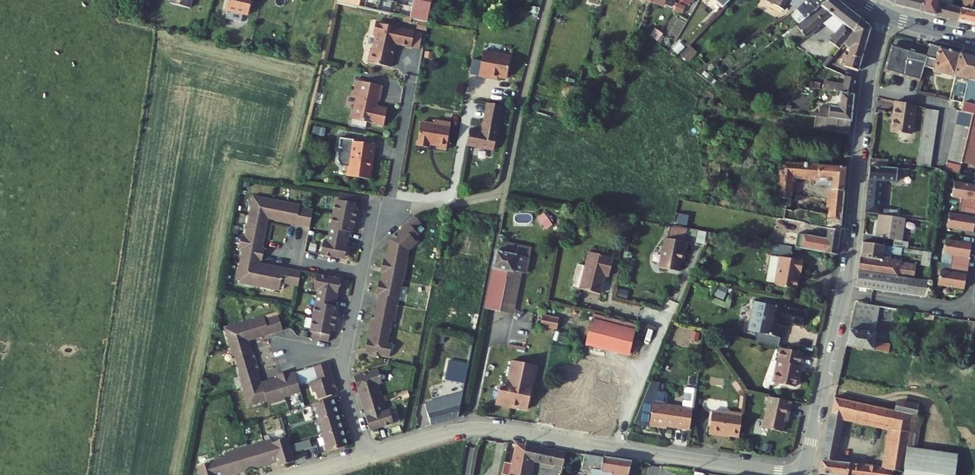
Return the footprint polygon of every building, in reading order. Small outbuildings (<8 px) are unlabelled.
[(228,11),(244,15),(247,15),(251,0),(229,0),(226,10),(228,11)] [(337,3),(426,22),(431,0),(338,0),(337,3)] [(650,2),(675,10),(679,0),(651,0),(650,2)] [(675,10),(682,13),(686,4),(680,0),(679,0),(675,10)] [(732,0),(717,0),(713,4),(721,12),(732,0)] [(767,1),(785,10),(791,0),(767,0),(767,1)] [(837,0),(828,0),(824,3),(821,5),(823,6),(798,26),(797,24),(789,30),(798,42),(823,22),(833,14),(843,22),(836,32),(830,40),(840,48),(841,47),(862,19),(837,0)] [(796,9),(804,18),(821,5),(824,3),(820,0),(805,0),(796,9)] [(920,11),(924,0),(885,0),(893,5),(920,11)] [(940,0),(924,0),(920,11),(958,21),(962,8),(940,2),(940,0)] [(974,22),(974,0),(964,0),(962,8),(958,21),(974,25),(974,22)] [(527,6),(526,12),(540,15),(541,9),(527,6)] [(788,15),(785,10),(769,20),(772,26),(788,15)] [(242,23),(244,15),(228,11),(226,19),(242,23)] [(833,14),(823,22),(836,32),(843,22),(833,14)] [(868,24),(862,19),(841,47),(844,49),(847,45),(850,48),(848,54),(845,53),(842,64),(858,70),(871,28),(868,24)] [(389,23),(378,20),(375,32),(372,48),(371,47),(368,61),(393,65),(395,52),(394,52),(396,43),(411,46),(414,30),(388,25),(389,23)] [(957,77),(962,54),(940,48),(931,45),(929,57),(928,59),(925,67),(935,69),(934,71),(957,77)] [(928,59),(929,57),(894,47),(887,69),(921,80),(925,67),(928,59)] [(479,77),(488,79),(489,75),(498,77),(507,78),(511,57),(483,51),(479,77)] [(962,54),(957,77),(969,80),(962,112),(973,115),(974,108),(974,57),(962,54)] [(857,79),(845,74),(843,84),(828,81),(829,78),(825,77),(823,89),(842,93),(853,95),(857,79)] [(382,86),(356,81),(353,96),(355,97),(351,120),(383,127),(387,110),(374,107),(375,101),(379,101),(382,86)] [(851,120),(853,95),(842,93),(840,108),(831,106),(830,107),(825,107),(824,116),(828,117),(838,118),(851,120)] [(916,104),(895,99),(891,133),(911,135),(916,104)] [(495,150),(504,106),(489,103),(486,120),(487,120),(485,132),(471,130),(468,145),(495,150)] [(926,107),(917,166),(931,168),(939,109),(926,107)] [(784,136),(806,140),(814,141),(815,129),(817,115),(775,110),(771,135),(774,136),(772,150),(782,151),(784,136)] [(960,175),(962,163),(973,115),(962,112),(960,112),(946,171),(960,175)] [(826,131),(828,117),(824,116),(817,115),(815,129),(826,131)] [(973,115),(962,163),(974,166),(974,160),(974,115),(973,115)] [(838,118),(828,117),(826,131),(836,132),(838,118)] [(849,134),(851,120),(838,118),(836,132),(849,134)] [(453,124),(437,121),(436,125),(422,122),(418,145),(431,148),(431,144),(439,146),(438,148),(448,150),(453,124)] [(374,144),(352,141),(352,140),(341,139),(339,148),(340,149),(338,161),(342,166),(349,167),(347,177),(369,179),(370,169),(369,168),(370,160),(372,160),(374,144)] [(882,159),(870,157),(869,165),(881,166),(882,159)] [(889,159),(882,159),(881,166),(889,167),(889,159)] [(781,162),(777,180),(792,182),(795,182),(795,175),(817,177),(832,178),(832,185),(831,189),(844,190),(846,167),(781,162)] [(902,182),(903,169),(889,167),(881,166),(869,165),(865,211),(880,214),(882,214),(885,181),(902,182)] [(832,178),(817,177),(817,184),(832,185),(832,178)] [(792,182),(777,180),(775,189),(790,191),(792,182)] [(974,210),(974,186),(953,183),(951,198),(961,199),(959,207),(974,210)] [(727,195),(725,209),(828,228),(840,230),(843,200),(843,199),(830,198),(829,214),(801,208),(795,211),(787,209),(790,191),(775,189),(773,197),(766,202),(727,195)] [(844,190),(831,189),(830,198),(843,199),(844,190)] [(311,224),(314,207),(299,204),(300,201),(251,192),(244,233),(238,232),(236,245),(241,246),(236,276),(239,277),(238,281),(279,288),(281,279),(299,283),(302,268),(267,262),(267,265),(254,262),(256,255),(262,256),(264,243),(261,242),(265,218),(262,218),(263,211),(277,213),(276,218),(311,224)] [(323,239),(321,251),(345,255),(350,229),(353,230),(358,205),(355,204),(356,195),(340,192),(339,198),(335,197),(328,240),(323,239)] [(725,209),(727,195),(711,192),(709,206),(725,209)] [(974,212),(974,210),(959,207),(958,216),(949,214),(946,229),(973,233),(974,218),(974,212)] [(374,304),(366,348),(391,353),(394,338),(388,337),(391,321),(395,321),(408,247),(417,236),(414,234),(419,229),(414,225),(420,218),(412,211),(390,236),(386,257),(383,257),(381,269),(384,269),(382,280),(378,279),(376,291),(379,292),(377,305),(374,304)] [(545,214),(536,220),(544,230),(553,224),(545,214)] [(906,218),(882,214),(880,214),(876,237),(894,239),(893,246),(902,248),(908,249),(909,242),(902,241),(906,218)] [(681,229),(673,228),(671,239),(666,238),(664,246),(662,245),(660,255),(663,255),(660,268),(681,272),(684,254),(686,255),(688,242),(686,241),(689,228),(682,227),(681,229)] [(837,255),(840,230),(828,228),(826,239),(798,234),(796,247),(837,255)] [(951,264),(967,267),(968,258),(969,258),(971,244),(945,240),(943,254),(952,256),(951,264)] [(893,246),(862,241),(856,286),(925,297),(928,281),(913,278),(898,276),(900,262),(900,261),(894,260),(887,259),(889,250),(895,251),(902,252),(902,248),(893,246)] [(773,243),(771,256),(781,258),(791,259),(793,247),(773,243)] [(524,256),(496,250),(484,308),(500,311),(507,280),(516,282),(518,270),(525,272),(529,253),(525,252),(524,256)] [(923,251),(923,255),(921,265),(930,267),(932,253),(923,251)] [(610,277),(614,259),(590,254),(581,290),(602,296),(607,277),(610,277)] [(767,283),(776,285),(781,258),(771,256),(769,264),(770,264),(769,272),(768,272),(766,280),(767,283)] [(791,259),(781,258),(776,285),(776,286),(797,289),(800,272),(802,272),(804,262),(791,259)] [(915,265),(900,262),(898,276),(913,278),(915,265)] [(965,275),(967,267),(951,264),(949,273),(940,271),(938,286),(964,290),(966,275),(965,275)] [(312,328),(311,333),(329,336),(330,328),(334,328),(339,302),(337,302),(341,277),(317,272),(315,286),(317,287),(309,328),(312,328)] [(750,329),(759,331),(761,321),(764,321),(768,303),(756,300),(750,329)] [(888,353),(889,345),(874,342),(880,306),(855,301),(845,346),(888,353)] [(764,321),(761,321),(759,331),(761,332),(783,336),(784,337),(788,321),(805,325),(808,311),(768,303),(764,321)] [(259,370),(253,351),(249,353),(245,338),(260,334),(260,337),(283,331),(278,314),(264,318),(264,316),(223,327),(231,356),(235,355),(241,377),(238,378),(246,404),(266,399),(268,404),(283,399),(282,395),(300,390),(299,386),(311,382),(316,399),(336,393),(327,362),(287,373),(286,370),(277,373),(278,376),(268,379),(269,381),(258,384),(254,371),(259,370)] [(543,315),(541,326),(557,330),(563,331),(564,327),(558,326),(560,318),(543,315)] [(592,320),(590,328),(587,341),(586,344),(629,354),(635,331),(592,320)] [(587,341),(590,328),(584,326),(581,340),(587,341)] [(781,347),(783,336),(761,332),(758,343),(781,347)] [(798,366),(801,367),(804,352),(781,347),(774,382),(796,386),(797,384),(799,383),(800,378),(799,377),(799,374),(797,373),(798,366)] [(497,405),(511,407),(511,405),(518,406),(529,408),(534,384),(528,383),(529,377),(535,379),(538,365),(513,360),(507,390),(500,389),(497,405)] [(442,376),(466,380),(468,366),(445,362),(442,376)] [(393,423),(389,409),(385,410),(378,384),(381,383),(377,369),(353,376),(370,430),(393,423)] [(684,407),(653,403),(650,426),(662,427),(662,426),(691,429),(696,388),(688,387),(686,389),(684,407)] [(428,400),(432,425),(458,417),(464,389),(428,400)] [(793,401),(770,396),(764,426),(784,431),(787,418),(789,418),(793,401)] [(883,410),(833,398),(827,431),(840,434),(844,418),(879,426),(883,410)] [(332,399),(310,405),(324,453),(345,447),(332,399)] [(912,416),(914,405),(896,401),(894,412),(883,410),(879,426),(891,428),(887,454),(906,457),(904,473),(903,474),(926,474),(931,451),(914,448),(907,447),(912,416)] [(740,437),(743,413),(727,411),(727,413),(713,411),(710,434),(722,436),(722,433),(730,434),(730,436),(740,437)] [(599,419),(610,421),(612,414),(600,412),(599,419)] [(918,417),(912,416),(907,447),(914,448),(918,417)] [(575,418),(573,430),(582,431),(584,420),(575,418)] [(607,438),(610,421),(599,419),(593,418),(592,422),(584,420),(582,431),(594,434),(593,435),(607,438)] [(839,443),(840,434),(827,431),(825,440),(839,443)] [(284,441),(283,436),(267,441),(266,438),(236,447),(238,455),(284,441)] [(825,440),(819,474),(821,474),(892,474),(892,471),(904,473),(906,457),(887,454),(884,470),(834,463),(839,443),(825,440)] [(286,447),(284,441),(238,455),(242,468),(258,463),(259,465),(267,463),(266,461),(275,459),(276,464),(290,460),(288,454),(286,447)] [(306,441),(286,447),(288,454),(308,448),(306,441)] [(516,444),(509,474),(519,474),(525,446),(516,444)] [(525,446),(519,474),(532,474),(535,462),(554,465),(556,451),(525,446)] [(197,474),(218,474),(228,472),(229,474),(238,472),(237,469),(242,468),(238,455),(236,447),(221,452),(222,456),(209,459),(210,461),(194,466),(197,474)] [(565,453),(556,451),(554,465),(562,466),(565,453)] [(931,451),(926,474),(954,474),(957,455),(931,451)] [(585,455),(582,470),(591,472),(590,474),(628,474),(631,462),(585,455)]
